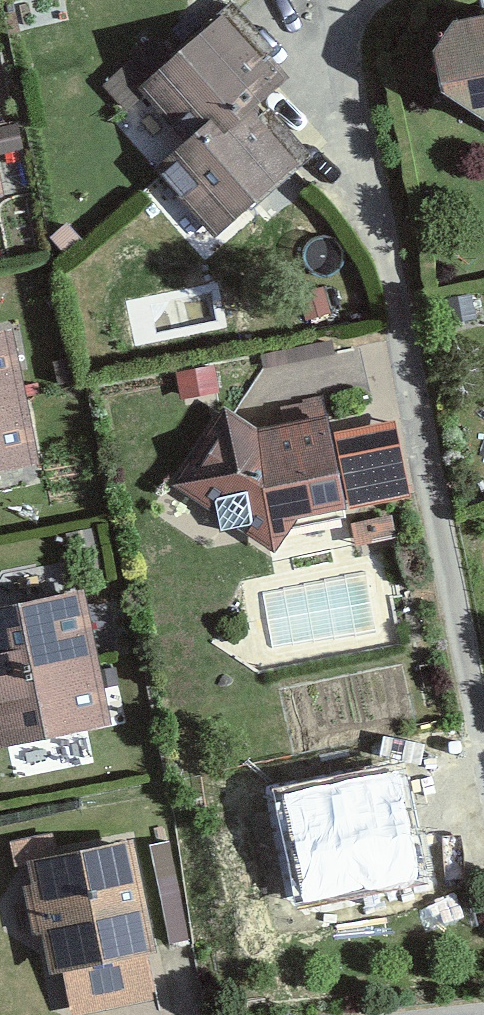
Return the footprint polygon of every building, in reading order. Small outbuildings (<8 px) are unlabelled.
[(185,142),(154,170),(219,242),(306,165),(255,108),(290,77),(227,7),(136,88),(185,142)] [(449,19),(430,49),(441,91),(483,114),(483,12),(449,19)] [(9,196),(0,148),(0,198),(9,196)] [(0,331),(0,474),(43,465),(15,328),(0,331)] [(344,506),(326,416),(263,429),(219,400),(168,480),(278,550),(300,515),(344,506)] [(350,507),(356,547),(399,540),(392,500),(350,507)] [(0,613),(0,742),(110,721),(86,597),(0,613)] [(399,773),(282,796),(304,903),(420,880),(399,773)] [(26,858),(46,974),(66,971),(73,1014),(96,1014),(154,1005),(126,841),(26,858)]
